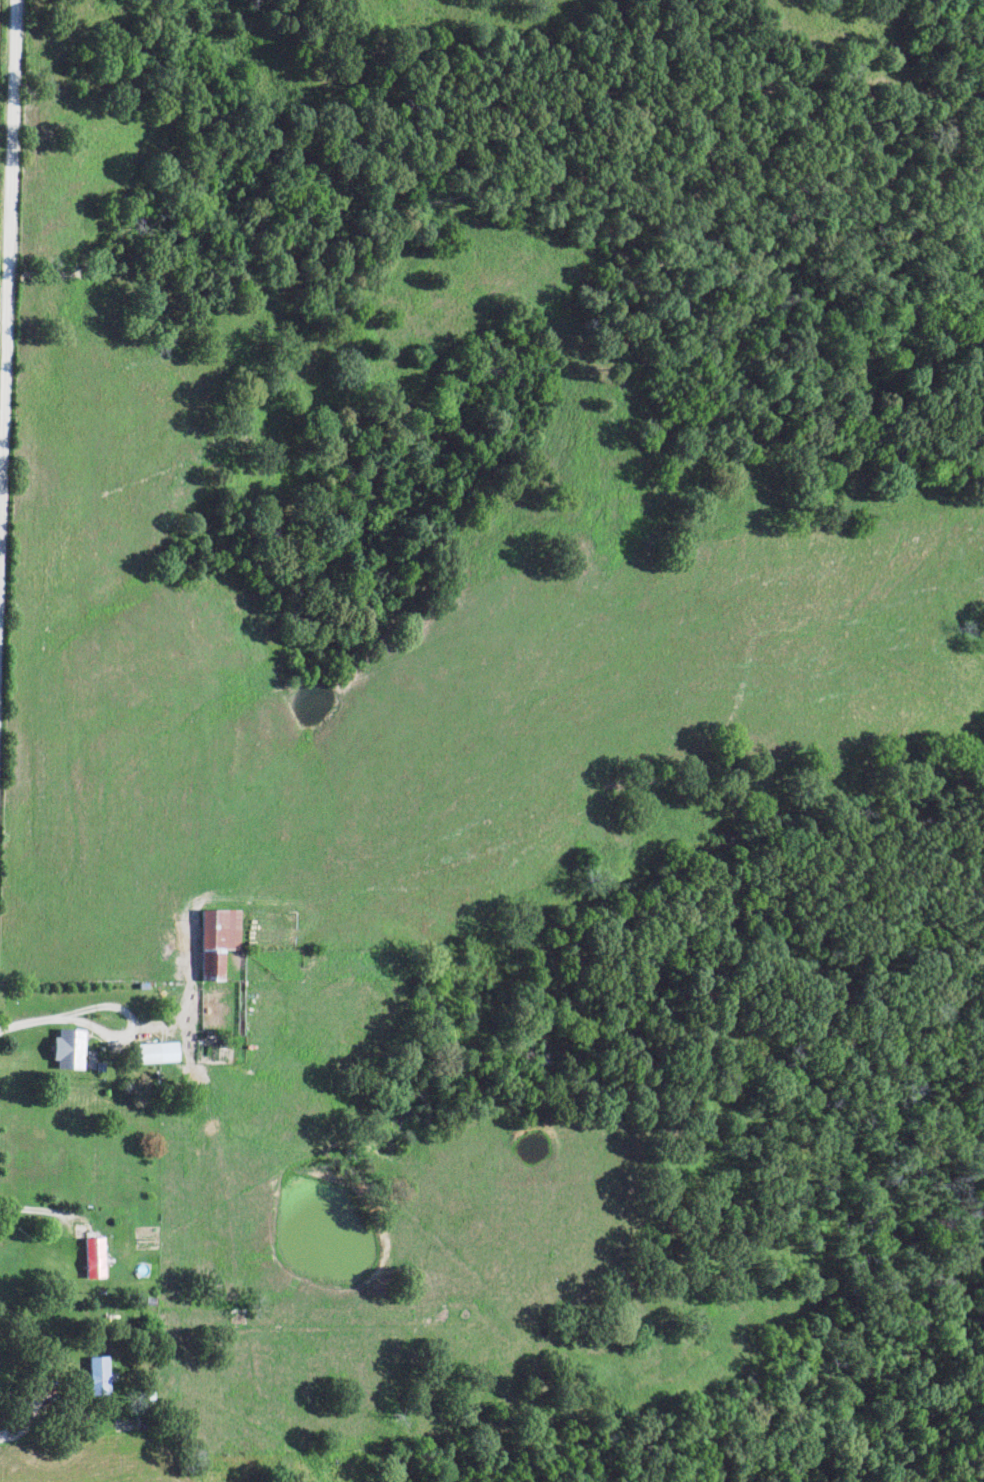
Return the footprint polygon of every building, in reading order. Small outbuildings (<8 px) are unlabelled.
[(241,910),(202,910),(202,978),(225,978),(225,949),(241,949),(241,910)] [(86,1030),(57,1029),(56,1061),(59,1061),(58,1069),(84,1070),(86,1030)] [(180,1062),(179,1043),(137,1044),(138,1064),(180,1062)] [(106,1278),(106,1238),(88,1238),(87,1278),(106,1278)] [(111,1394),(110,1357),(91,1358),(92,1395),(111,1394)]
